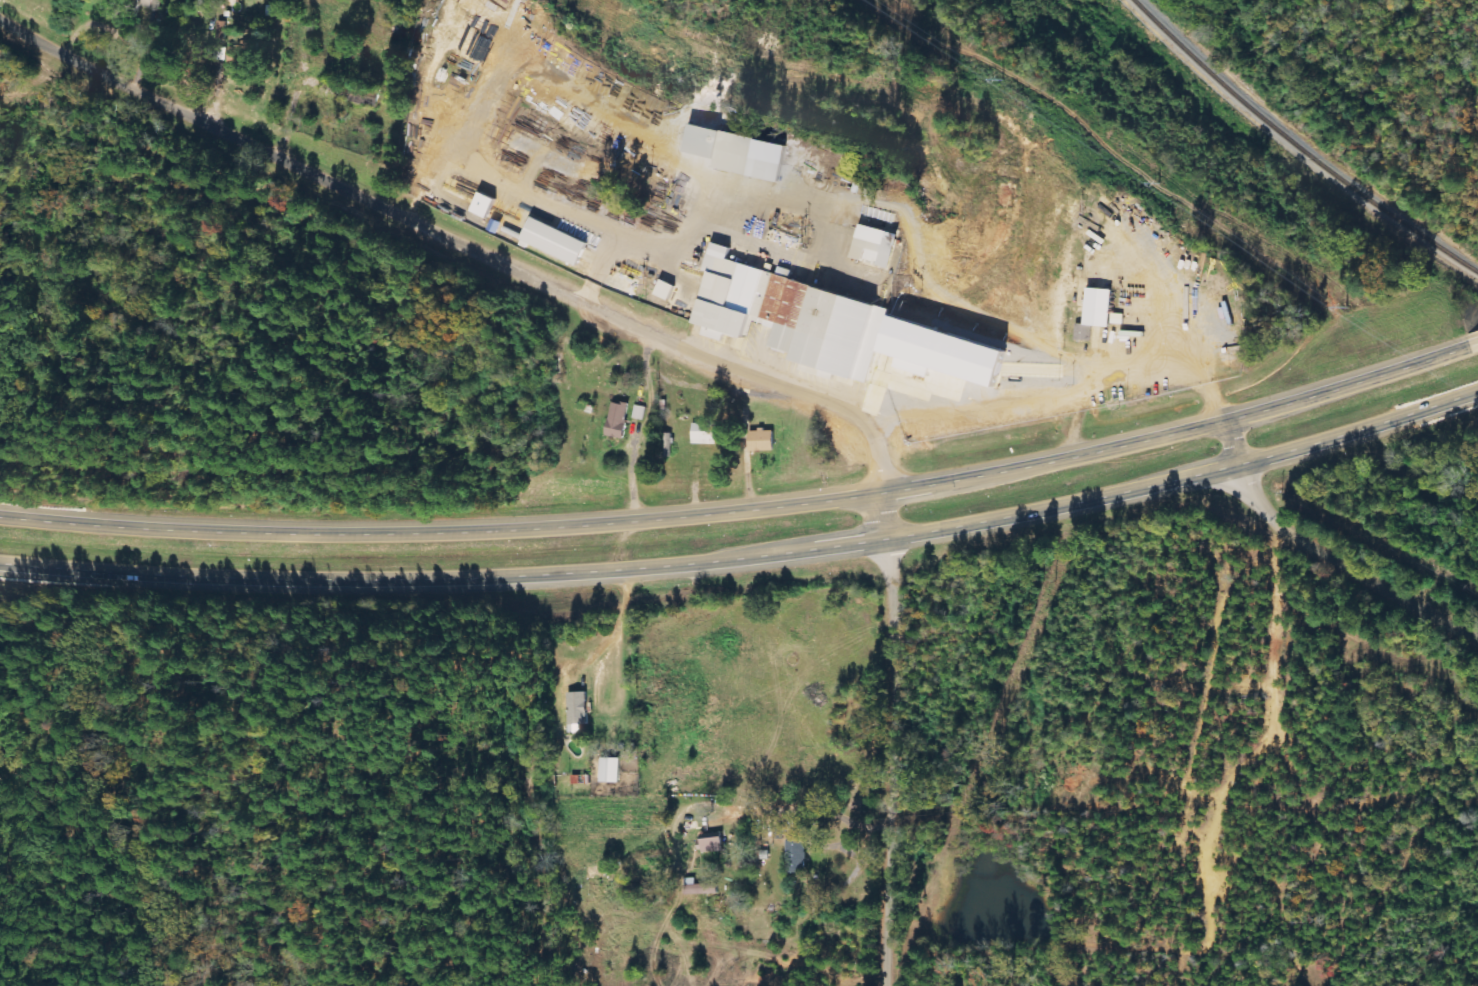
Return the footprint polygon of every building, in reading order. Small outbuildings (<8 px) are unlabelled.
[(156,0),(119,0),(118,17),(146,18),(146,11),(155,12),(156,0)] [(215,0),(213,0),(206,0),(204,13),(214,13),(215,0)] [(219,39),(228,38),(227,21),(219,22),(219,39)] [(259,44),(244,43),(244,48),(233,47),(232,68),(259,69),(259,44)] [(790,163),(760,158),(764,138),(693,124),(688,152),(720,159),(718,170),(786,182),(790,163)] [(502,199),(485,193),(478,213),(495,219),(502,199)] [(594,243),(537,218),(527,242),(584,267),(594,243)] [(896,268),(905,235),(866,225),(857,258),(896,268)] [(895,305),(733,262),(737,248),(717,242),(709,272),(714,273),(701,324),(709,326),(706,337),(728,342),(730,333),(752,339),(757,323),(783,330),(778,348),(807,356),(803,371),(839,380),(841,374),(874,383),(895,305)] [(659,295),(673,302),(681,286),(666,280),(659,295)] [(1094,341),(1095,325),(1126,326),(1127,314),(1115,314),(1116,290),(1091,289),(1090,325),(1078,324),(1077,340),(1094,341)] [(627,439),(633,406),(614,402),(608,436),(627,439)] [(645,420),(648,407),(637,405),(635,418),(645,420)] [(720,425),(696,424),(695,444),(720,445),(720,425)] [(778,452),(779,431),(756,431),(755,451),(778,452)] [(572,725),(593,724),(591,692),(571,693),(572,725)] [(623,783),(624,758),(603,758),(603,782),(623,783)] [(706,852),(728,851),(727,838),(706,838),(706,852)] [(788,872),(808,873),(809,841),(789,841),(788,872)] [(609,869),(589,868),(589,876),(609,876),(609,869)]
